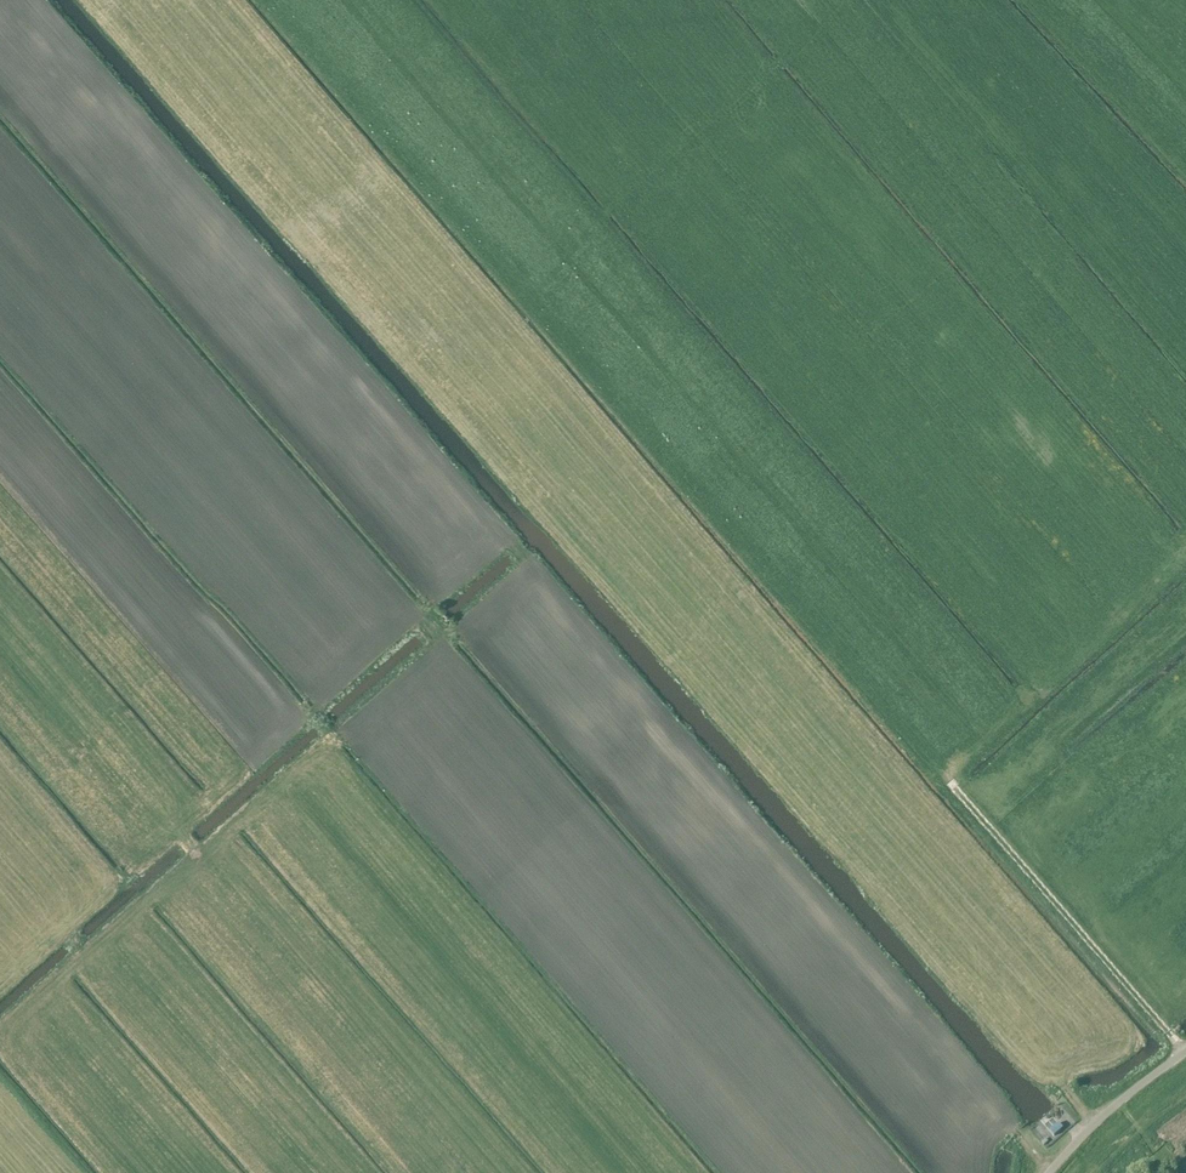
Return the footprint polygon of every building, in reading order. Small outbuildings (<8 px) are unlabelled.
[(1050,1131),(1054,1137),(1063,1130),(1059,1124),(1050,1131)]
